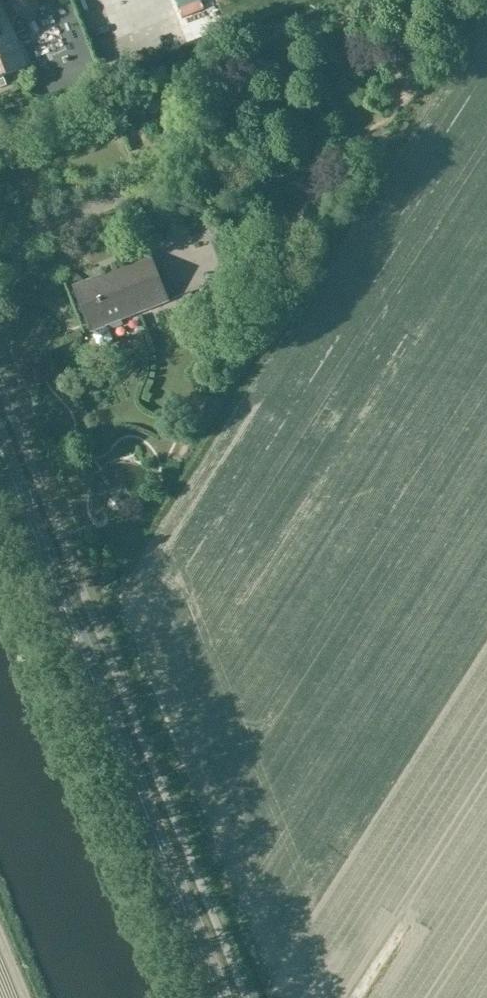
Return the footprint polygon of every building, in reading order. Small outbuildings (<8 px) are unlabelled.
[(41,0),(14,0),(14,1),(7,4),(7,2),(0,5),(0,88),(10,84),(7,76),(31,65),(10,12),(15,10),(18,16),(25,21),(38,16),(41,6),(40,1),(41,0)] [(103,326),(170,300),(153,256),(75,286),(92,330),(96,329),(97,331),(95,331),(93,335),(97,345),(101,347),(111,343),(113,339),(109,329),(105,327),(104,328),(103,326)] [(203,294),(192,299),(196,309),(207,305),(203,294)]
